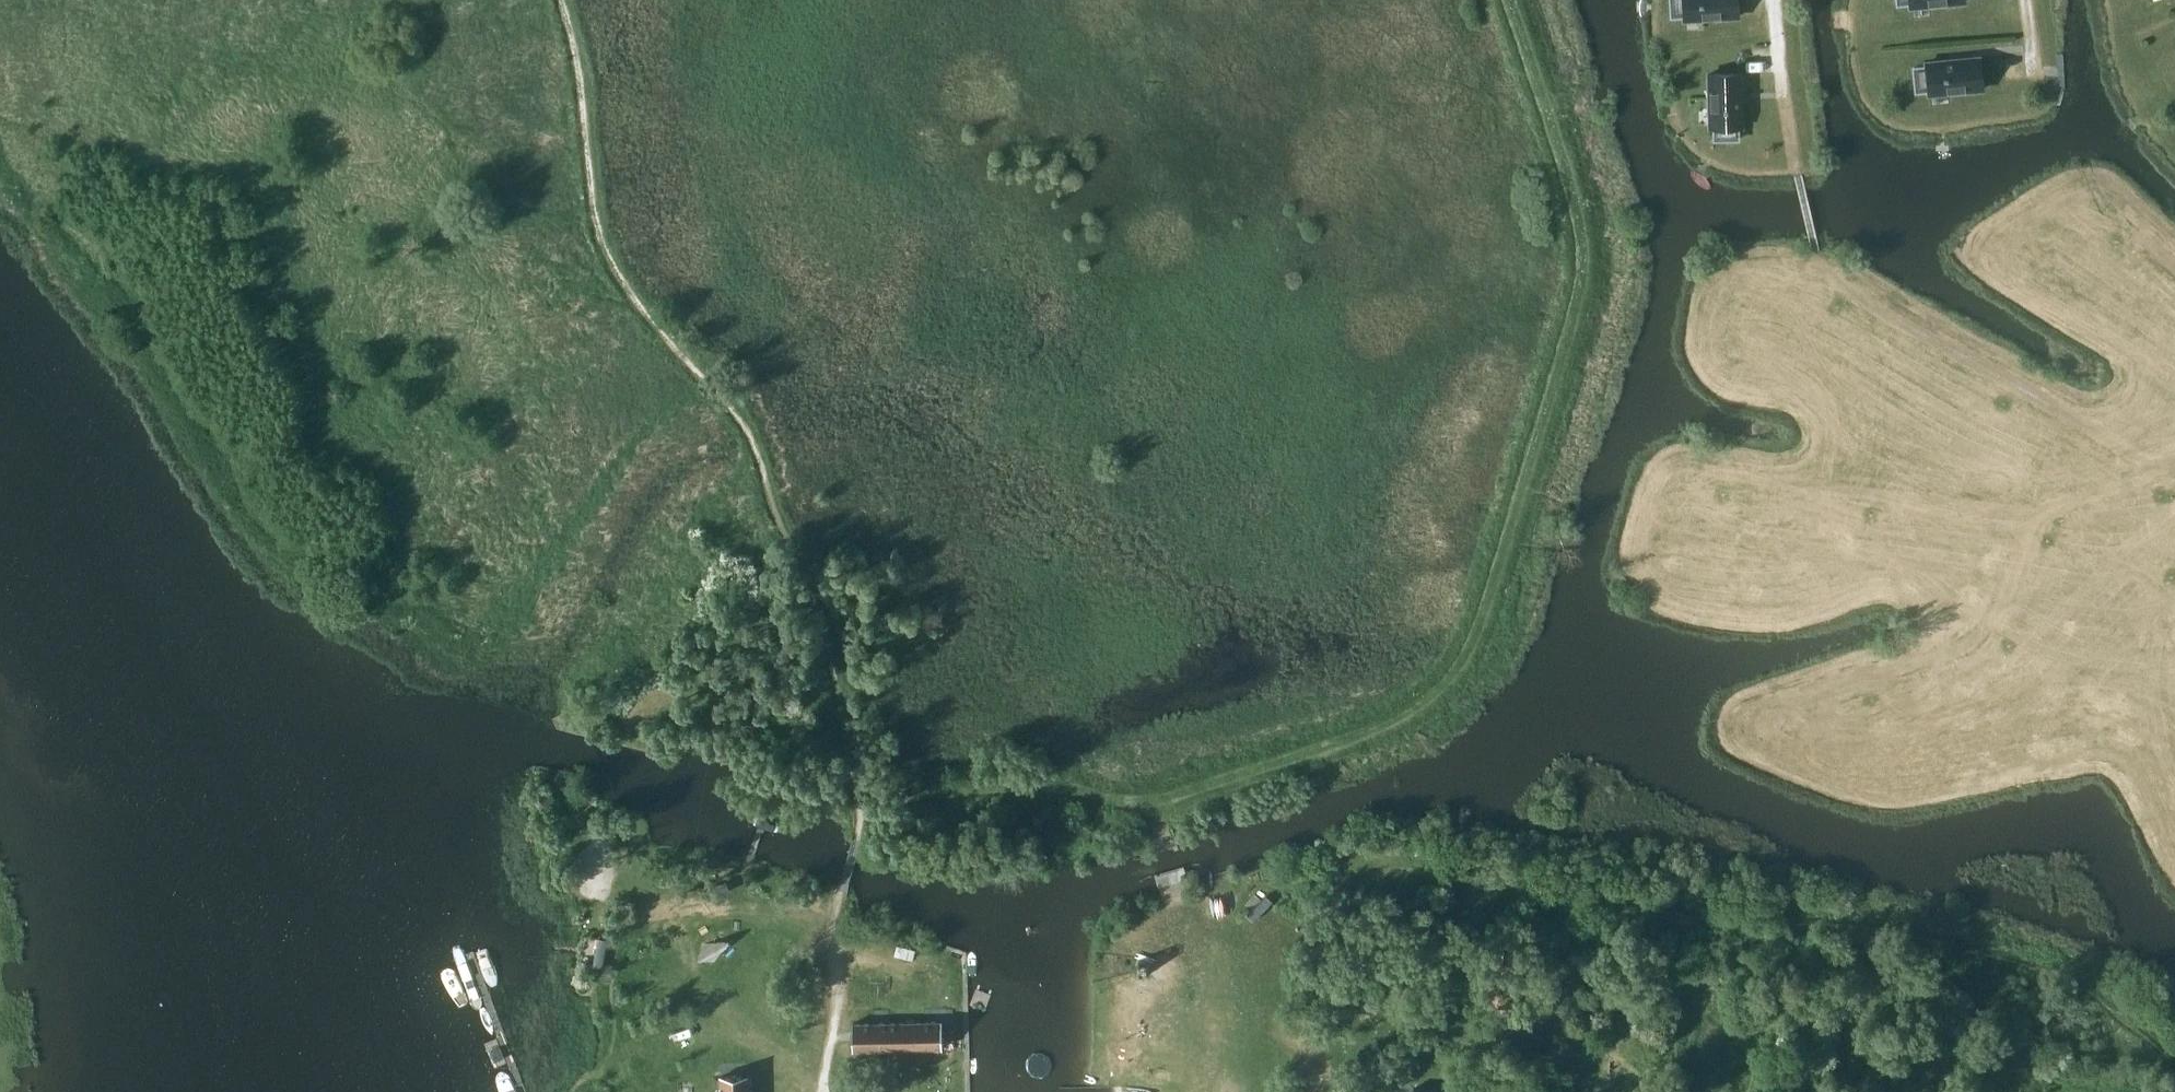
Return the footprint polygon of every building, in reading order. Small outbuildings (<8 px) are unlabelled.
[(1684,19),(1737,16),(1736,0),(1683,0),(1684,19)] [(1926,62),(1929,94),(1982,88),(1979,57),(1926,62)] [(1710,126),(1742,125),(1740,73),(1709,73),(1710,126)] [(940,1021),(853,1023),(853,1050),(941,1048),(940,1021)] [(721,1091),(747,1091),(747,1075),(720,1076),(721,1091)]
